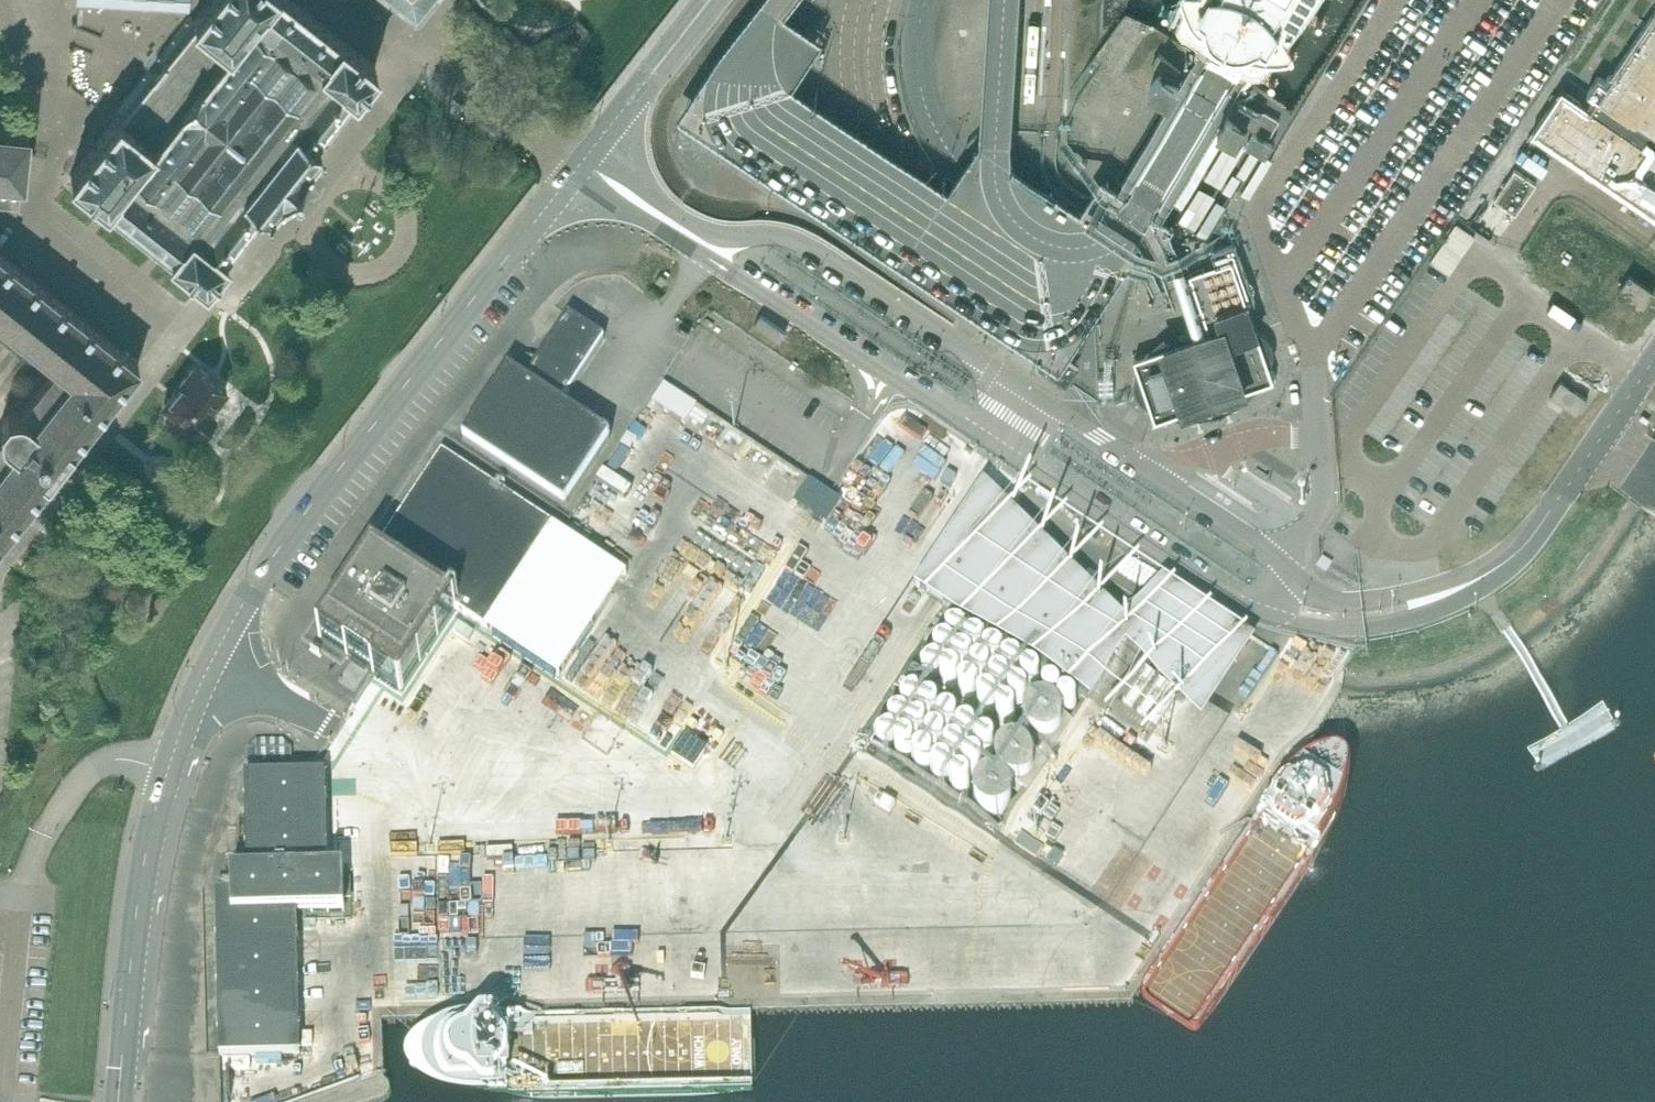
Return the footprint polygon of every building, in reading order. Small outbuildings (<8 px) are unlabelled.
[(285,183),(293,173),(294,171),(300,164),(304,158),(303,157),(314,144),(315,144),(317,141),(314,139),(311,137),(350,89),(353,91),(355,89),(355,88),(371,68),(372,68),(374,65),(371,63),(341,39),(341,38),(339,36),(338,36),(293,0),(207,0),(197,13),(196,13),(195,15),(194,17),(193,17),(196,19),(164,59),(163,59),(157,66),(152,74),(120,114),(117,112),(116,112),(116,113),(114,116),(111,118),(72,168),(69,171),(72,174),(72,173),(73,174),(93,190),(102,198),(105,200),(108,202),(112,206),(116,209),(160,244),(164,247),(166,249),(166,250),(168,251),(169,252),(199,276),(202,279),(204,276),(204,275),(221,255),(223,252),(220,250),(258,203),(261,204),(261,205),(264,207),(266,205),(266,204),(277,190),(278,191),(285,183)] [(1527,139),(1529,140),(1529,139),(1533,133),(1535,130),(1563,149),(1626,192),(1654,212),(1654,11),(1645,26),(1644,27),(1632,45),(1630,48),(1627,52),(1617,68),(1614,71),(1612,74),(1610,73),(1607,78),(1606,79),(1599,75),(1588,91),(1569,77),(1569,78),(1594,97),(1591,100),(1588,105),(1562,88),(1557,95),(1527,139)] [(112,110),(116,113),(116,112),(117,112),(120,114),(152,74),(157,66),(163,59),(164,59),(196,19),(193,17),(194,17),(190,13),(159,51),(151,61),(143,72),(112,110)] [(1185,59),(1162,46),(1160,48),(1158,52),(1151,64),(1159,68),(1156,73),(1155,75),(1152,80),(1147,91),(1144,96),(1148,98),(1160,105),(1163,107),(1165,108),(1167,103),(1173,93),(1176,88),(1182,79),(1181,78),(1186,69),(1190,62),(1185,59)] [(459,95),(454,101),(458,105),(463,108),(467,102),(463,99),(459,95)] [(1240,101),(1234,98),(1231,103),(1224,116),(1221,121),(1215,132),(1212,136),(1216,139),(1229,146),(1233,148),(1236,143),(1237,141),(1245,145),(1265,156),(1273,143),(1273,142),(1275,138),(1276,138),(1270,135),(1278,121),(1259,111),(1240,101)] [(23,178),(24,167),(31,168),(33,150),(34,131),(17,130),(0,128),(0,175),(23,178)] [(1214,139),(1175,203),(1182,207),(1221,143),(1214,139)] [(1225,145),(1205,177),(1221,187),(1245,146),(1238,142),(1233,149),(1225,145)] [(1251,150),(1237,173),(1245,178),(1259,155),(1251,150)] [(1529,154),(1523,163),(1543,175),(1549,166),(1529,154)] [(1263,157),(1241,193),(1249,198),(1272,161),(1270,160),(1265,158),(1263,157)] [(293,173),(285,183),(294,190),(301,180),(309,171),(300,164),(294,171),(293,173)] [(1515,168),(1503,186),(1495,199),(1516,213),(1537,183),(1515,168)] [(1233,173),(1223,190),(1231,194),(1241,178),(1233,173)] [(17,205),(19,186),(24,180),(23,180),(23,178),(0,175),(0,203),(17,205)] [(1179,220),(1195,230),(1216,195),(1200,185),(1179,220)] [(1197,231),(1207,237),(1215,223),(1226,204),(1216,199),(1197,231)] [(1431,260),(1449,273),(1475,235),(1457,223),(1431,260)] [(1216,263),(1190,272),(1206,320),(1210,332),(1235,324),(1240,322),(1248,319),(1253,318),(1248,304),(1256,301),(1253,294),(1248,278),(1236,243),(1212,251),(1216,263)] [(1568,251),(1562,258),(1567,262),(1573,255),(1568,251)] [(68,452),(138,363),(0,252),(0,317),(59,363),(21,412),(16,411),(13,412),(9,413),(8,412),(0,423),(0,424),(1,424),(0,428),(0,431),(2,435),(0,437),(0,538),(52,472),(60,462),(68,452)] [(661,273),(657,280),(663,284),(667,277),(661,273)] [(1646,303),(1648,301),(1654,291),(1630,275),(1624,283),(1621,288),(1618,293),(1642,309),(1645,305),(1646,303)] [(766,317),(761,313),(755,323),(780,340),(787,330),(766,317)] [(566,400),(606,340),(596,334),(570,317),(569,317),(569,318),(538,365),(536,363),(531,362),(527,362),(522,362),(517,363),(512,366),(508,369),(505,374),(502,380),(502,387),(464,441),(566,508),(611,440),(560,408),(566,400)] [(707,317),(703,322),(712,328),(715,322),(707,317)] [(1148,353),(1135,358),(1141,377),(1135,379),(1135,382),(1135,386),(1135,389),(1136,392),(1138,396),(1140,399),(1142,402),(1145,404),(1148,406),(1151,408),(1156,420),(1169,416),(1174,414),(1191,408),(1194,407),(1220,398),(1223,397),(1261,384),(1265,383),(1274,380),(1270,367),(1272,363),(1273,360),(1274,356),(1274,352),(1273,348),(1272,344),(1270,341),(1268,337),(1265,335),(1263,333),(1260,331),(1258,330),(1253,318),(1248,319),(1240,322),(1235,324),(1210,332),(1148,353)] [(682,326),(677,334),(685,339),(690,331),(682,326)] [(195,362),(172,392),(171,394),(164,402),(171,408),(165,415),(164,421),(176,431),(182,428),(188,421),(202,432),(203,431),(208,430),(215,422),(214,417),(215,416),(208,410),(215,401),(226,387),(195,362)] [(1112,370),(1100,370),(1101,397),(1113,396),(1112,370)] [(1550,396),(1567,408),(1576,414),(1587,399),(1577,392),(1560,380),(1550,396)] [(665,386),(653,404),(655,405),(665,412),(667,413),(683,423),(684,424),(696,407),(665,386)] [(921,462),(940,437),(899,408),(884,430),(895,439),(879,461),(897,474),(911,455),(921,462)] [(60,462),(52,472),(59,477),(61,475),(59,474),(65,466),(72,458),(73,459),(75,457),(68,452),(60,462)] [(402,692),(403,692),(403,691),(405,688),(422,663),(423,660),(440,635),(441,633),(455,614),(456,611),(457,611),(485,629),(553,526),(443,453),(375,556),(375,555),(374,556),(372,560),(357,583),(355,587),(339,610),(337,614),(322,634),(320,637),(320,638),(321,638),(324,640),(349,656),(350,656),(352,658),(354,659),(350,665),(358,670),(366,676),(370,670),(372,671),(374,672),(375,673),(399,689),(402,692)] [(917,587),(921,590),(975,508),(983,514),(1059,563),(1044,587),(1126,642),(1088,700),(1092,703),(1125,657),(1200,731),(1254,649),(1160,588),(1143,602),(1125,620),(1104,601),(1103,602),(1101,603),(1098,602),(1097,600),(1098,597),(1099,595),(1074,571),(1074,572),(1072,572),(1071,572),(1070,571),(1069,570),(1068,569),(1069,567),(1069,566),(984,483),(917,587)] [(983,514),(975,508),(921,590),(929,595),(944,605),(1088,700),(1126,642),(1044,587),(1059,563),(983,514)] [(553,526),(485,629),(559,678),(627,575),(553,526)] [(1333,564),(1324,558),(1320,565),(1318,568),(1327,574),(1329,571),(1333,564)] [(954,639),(957,639),(960,638),(962,636),(964,634),(964,631),(964,629),(964,626),(962,624),(960,622),(957,621),(954,621),(952,622),(949,624),(948,626),(947,628),(947,631),(948,634),(949,636),(952,638),(954,639)] [(972,651),(975,651),(978,650),(980,648),(982,646),(983,644),(983,641),(982,638),(980,636),(978,634),(976,633),(973,633),(970,634),(968,636),(966,638),(965,641),(965,643),(966,646),(968,648),(970,650),(972,651)] [(941,659),(944,659),(946,658),(948,656),(950,654),(951,652),(951,649),(950,646),(949,644),(946,642),(944,641),(941,641),(938,642),(936,644),(934,646),(934,649),(933,651),(934,654),(936,656),(938,658),(941,659)] [(991,663),(994,663),(997,662),(999,661),(1000,658),(1001,656),(1001,653),(1001,650),(999,648),(997,646),(994,645),(991,645),(989,646),(986,648),(985,650),(984,653),(984,655),(985,658),(986,660),(988,662),(991,663)] [(959,671),(962,671),(965,670),(967,669),(968,666),(969,664),(969,661),(969,658),(967,656),(965,654),(962,654),(959,653),(957,654),(954,656),(953,658),(952,661),(952,663),(953,666),(954,668),(956,670),(959,671)] [(1011,676),(1014,676),(1016,675),(1019,673),(1020,671),(1021,668),(1021,666),(1021,663),(1019,661),(1017,659),(1014,658),(1011,658),(1009,659),(1006,661),(1005,663),(1004,665),(1004,668),(1005,671),(1006,673),(1008,675),(1011,676)] [(927,678),(930,678),(933,677),(935,675),(937,673),(938,670),(938,668),(937,665),(935,663),(933,661),(930,660),(928,660),(925,661),(923,663),(921,665),(920,667),(920,670),(921,673),(923,675),(925,677),(927,678)] [(978,683),(980,683),(983,682),(985,681),(987,678),(988,676),(988,673),(987,670),(986,668),(983,666),(981,666),(978,665),(975,666),(973,668),(971,670),(970,673),(970,676),(971,678),(973,680),(975,682),(978,683)] [(1028,687),(1031,687),(1033,686),(1036,685),(1037,682),(1038,680),(1038,677),(1037,674),(1036,672),(1034,670),(1031,669),(1028,669),(1026,670),(1023,672),(1022,674),(1021,677),(1021,679),(1021,682),(1023,684),(1025,686),(1028,687)] [(946,690),(949,690),(951,689),(953,687),(955,685),(956,683),(956,680),(955,677),(954,675),(951,673),(949,672),(946,672),(943,673),(941,675),(939,677),(939,680),(938,682),(939,685),(941,687),(943,689),(946,690)] [(997,696),(1000,696),(1003,695),(1005,694),(1007,691),(1008,689),(1008,686),(1007,683),(1005,681),(1003,679),(1001,679),(998,679),(995,679),(993,681),(991,683),(990,686),(990,689),(991,691),(993,693),(995,695),(997,696)] [(964,702),(967,702),(970,701),(972,700),(974,697),(975,695),(975,692),(974,689),(972,687),(970,685),(967,684),(965,684),(962,685),(960,687),(958,689),(957,692),(957,694),(958,697),(959,699),(962,701),(964,702)] [(1052,699),(1054,700),(1056,699),(1058,698),(1059,696),(1060,694),(1060,692),(1059,690),(1058,688),(1057,687),(1055,686),(1052,686),(1050,686),(1049,688),(1047,689),(1046,691),(1046,693),(1047,695),(1048,697),(1050,699),(1052,699)] [(910,706),(913,706),(916,705),(918,704),(919,701),(920,699),(920,696),(920,693),(918,691),(916,689),(913,688),(910,688),(908,689),(905,691),(904,693),(903,696),(903,698),(904,701),(905,703),(907,705),(910,706)] [(1014,707),(1017,707),(1020,706),(1022,705),(1024,703),(1025,700),(1025,697),(1024,695),(1022,692),(1020,691),(1018,690),(1015,690),(1012,690),(1010,692),(1008,694),(1007,697),(1007,700),(1008,702),(1010,705),(1012,706),(1014,707)] [(1067,709),(1069,709),(1071,709),(1073,708),(1074,706),(1075,704),(1075,702),(1075,700),(1074,698),(1072,697),(1070,696),(1068,696),(1066,696),(1064,697),(1063,699),(1062,701),(1062,703),(1062,705),(1063,707),(1065,708),(1067,709)] [(984,715),(987,715),(990,714),(992,713),(994,710),(995,708),(995,705),(994,702),(992,700),(990,698),(987,697),(985,697),(982,698),(980,700),(978,702),(977,705),(977,707),(978,710),(979,712),(982,714),(984,715)] [(928,718),(931,718),(934,717),(936,716),(938,713),(939,711),(939,708),(938,705),(936,703),(934,701),(932,701),(929,700),(926,701),(924,703),(922,705),(921,708),(921,710),(922,713),(924,715),(926,717),(928,718)] [(1036,742),(1042,743),(1048,741),(1053,738),(1057,733),(1060,727),(1060,720),(1059,714),(1055,709),(1050,705),(1044,703),(1038,702),(1032,704),(1026,707),(1022,712),(1020,718),(1020,724),(1021,730),(1025,736),(1030,740),(1036,742)] [(897,727),(899,727),(902,726),(904,724),(906,722),(907,719),(907,717),(906,714),(905,712),(902,710),(900,709),(897,709),(894,710),(892,711),(890,714),(889,716),(889,719),(890,722),(892,724),(894,726),(897,727)] [(1001,726),(1004,726),(1007,725),(1009,724),(1010,722),(1011,719),(1011,716),(1011,713),(1009,711),(1007,710),(1004,709),(1001,709),(999,709),(996,711),(995,713),(994,716),(994,719),(995,721),(996,724),(998,725),(1001,726)] [(947,730),(950,730),(952,729),(955,728),(956,725),(957,723),(957,720),(957,717),(955,715),(953,714),(950,713),(947,713),(945,713),(942,715),(941,717),(940,720),(940,723),(941,725),(942,727),(944,729),(947,730)] [(915,739),(918,739),(920,738),(923,736),(924,734),(925,732),(925,729),(925,726),(923,724),(921,722),(918,721),(915,721),(913,722),(910,724),(909,726),(908,728),(908,731),(909,734),(910,736),(912,738),(915,739)] [(966,742),(968,742),(971,741),(973,740),(975,737),(976,735),(976,732),(975,729),(973,727),(971,725),(969,725),(966,724),(963,725),(961,727),(959,729),(958,732),(958,734),(959,737),(961,739),(963,741),(966,742)] [(882,749),(885,749),(888,748),(890,746),(892,744),(893,741),(893,739),(892,736),(890,734),(888,732),(885,731),(883,731),(880,732),(878,734),(876,736),(875,738),(875,741),(876,744),(878,746),(880,748),(882,749)] [(934,751),(936,751),(939,750),(941,748),(943,746),(944,744),(944,741),(943,738),(942,736),(939,734),(937,733),(934,733),(931,734),(929,736),(927,738),(926,741),(926,743),(927,746),(929,748),(931,750),(934,751)] [(687,734),(672,757),(694,770),(708,748),(687,734)] [(984,754),(987,754),(989,753),(992,752),(993,749),(994,747),(994,744),(994,741),(992,739),(990,737),(987,736),(984,736),(982,737),(979,739),(978,741),(977,744),(977,746),(978,749),(979,751),(981,753),(984,754)] [(1013,780),(1019,780),(1025,778),(1030,775),(1034,770),(1037,764),(1037,758),(1036,752),(1032,746),(1027,742),(1021,740),(1015,739),(1009,741),(1003,744),(999,749),(997,755),(997,762),(998,768),(1002,773),(1007,777),(1013,780)] [(248,750),(248,763),(292,761),(292,748),(283,740),(256,740),(248,750)] [(901,761),(904,761),(906,760),(908,758),(910,756),(911,754),(911,751),(910,748),(909,746),(906,744),(904,743),(901,743),(898,744),(896,746),(894,748),(894,751),(893,753),(894,756),(896,758),(898,760),(901,761)] [(954,764),(956,764),(959,763),(961,761),(963,759),(964,757),(964,754),(963,751),(961,749),(959,747),(957,746),(954,746),(951,747),(949,749),(947,751),(946,753),(946,756),(947,759),(949,761),(951,763),(954,764)] [(919,773),(922,773),(925,772),(927,771),(929,768),(930,766),(930,763),(929,760),(927,758),(925,756),(922,755),(920,755),(917,756),(915,758),(913,760),(912,763),(912,765),(913,768),(914,770),(917,772),(919,773)] [(971,775),(973,775),(976,774),(978,772),(980,770),(981,768),(981,765),(980,762),(979,760),(976,758),(974,757),(971,757),(968,758),(966,760),(964,762),(963,764),(963,767),(964,770),(966,772),(968,774),(971,775)] [(939,786),(942,786),(945,785),(947,783),(949,781),(950,779),(950,776),(949,773),(947,771),(945,769),(942,768),(940,768),(937,769),(935,771),(933,773),(932,776),(932,778),(933,781),(934,783),(937,785),(939,786)] [(326,775),(326,772),(321,772),(321,775),(246,776),(248,872),(232,872),(233,893),(217,893),(220,1058),(221,1058),(301,1057),(298,913),(345,912),(344,870),(329,870),(327,799),(326,775)] [(989,816),(995,816),(1001,814),(1007,811),(1011,806),(1013,800),(1013,794),(1012,788),(1008,782),(1003,778),(998,776),(991,776),(985,777),(980,781),(976,786),(973,791),(973,798),(974,804),(978,809),(983,813),(989,816)] [(956,797),(959,797),(962,796),(964,794),(966,792),(967,790),(967,787),(966,784),(964,782),(962,780),(959,779),(957,779),(954,780),(952,782),(950,784),(949,786),(949,789),(950,792),(951,794),(954,796),(956,797)] [(492,889),(492,875),(472,875),(472,889),(492,889)]
